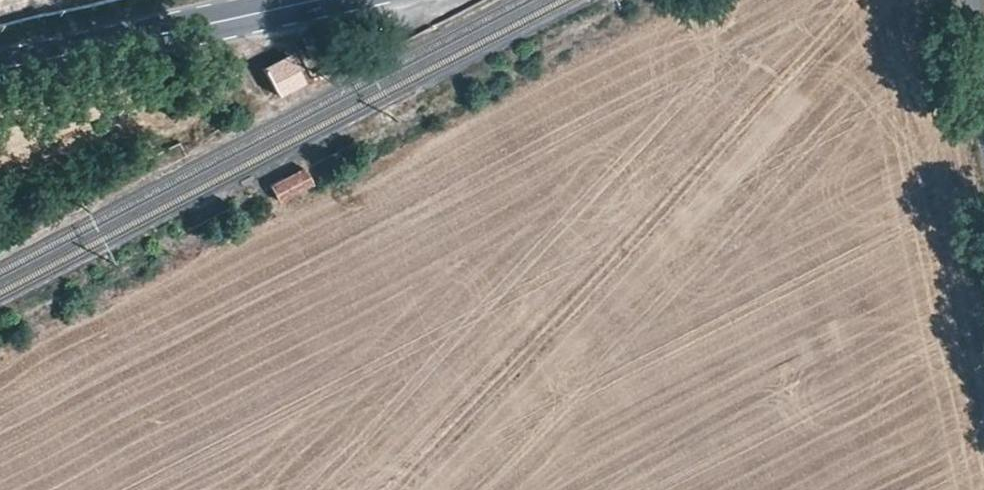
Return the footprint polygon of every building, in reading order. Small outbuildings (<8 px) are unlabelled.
[(290,53),(218,90),(232,116),(304,80),(290,53)] [(301,165),(268,182),(275,198),(310,181),(301,165)]
